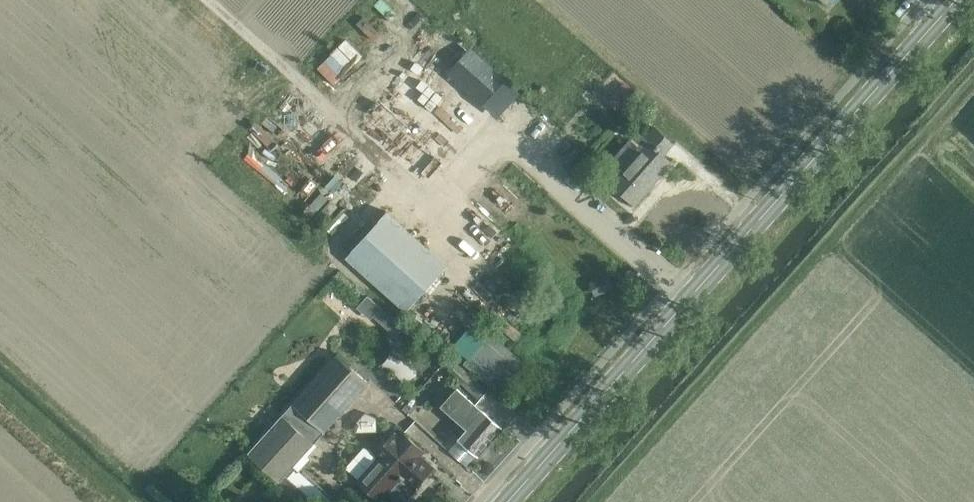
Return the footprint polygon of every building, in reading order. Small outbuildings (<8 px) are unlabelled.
[(325,58),(341,76),(365,55),(348,37),(325,58)] [(478,94),(496,110),(512,91),(495,75),(491,79),(467,58),(458,67),(482,89),(478,94)] [(666,155),(675,145),(656,127),(645,139),(650,143),(613,183),(635,204),(673,162),(666,155)] [(347,258),(389,296),(407,312),(448,266),(389,212),(347,258)] [(509,237),(464,285),(523,341),(568,294),(509,237)] [(472,351),(464,360),(480,374),(488,366),(472,351)] [(316,443),(325,432),(326,433),(371,382),(338,353),(293,403),(294,403),(284,414),(316,443)] [(490,390),(460,365),(452,375),(482,400),(490,390)] [(449,410),(462,421),(453,432),(461,439),(460,440),(479,456),(503,429),(484,412),(482,415),(474,407),(476,405),(463,394),(449,410)] [(284,414),(249,452),(280,481),(278,483),(299,501),(335,501),(295,466),(316,443),(284,414)] [(379,458),(359,480),(381,500),(389,490),(402,501),(414,487),(415,488),(434,466),(422,455),(425,451),(403,431),(400,434),(396,431),(375,454),(379,458)]
